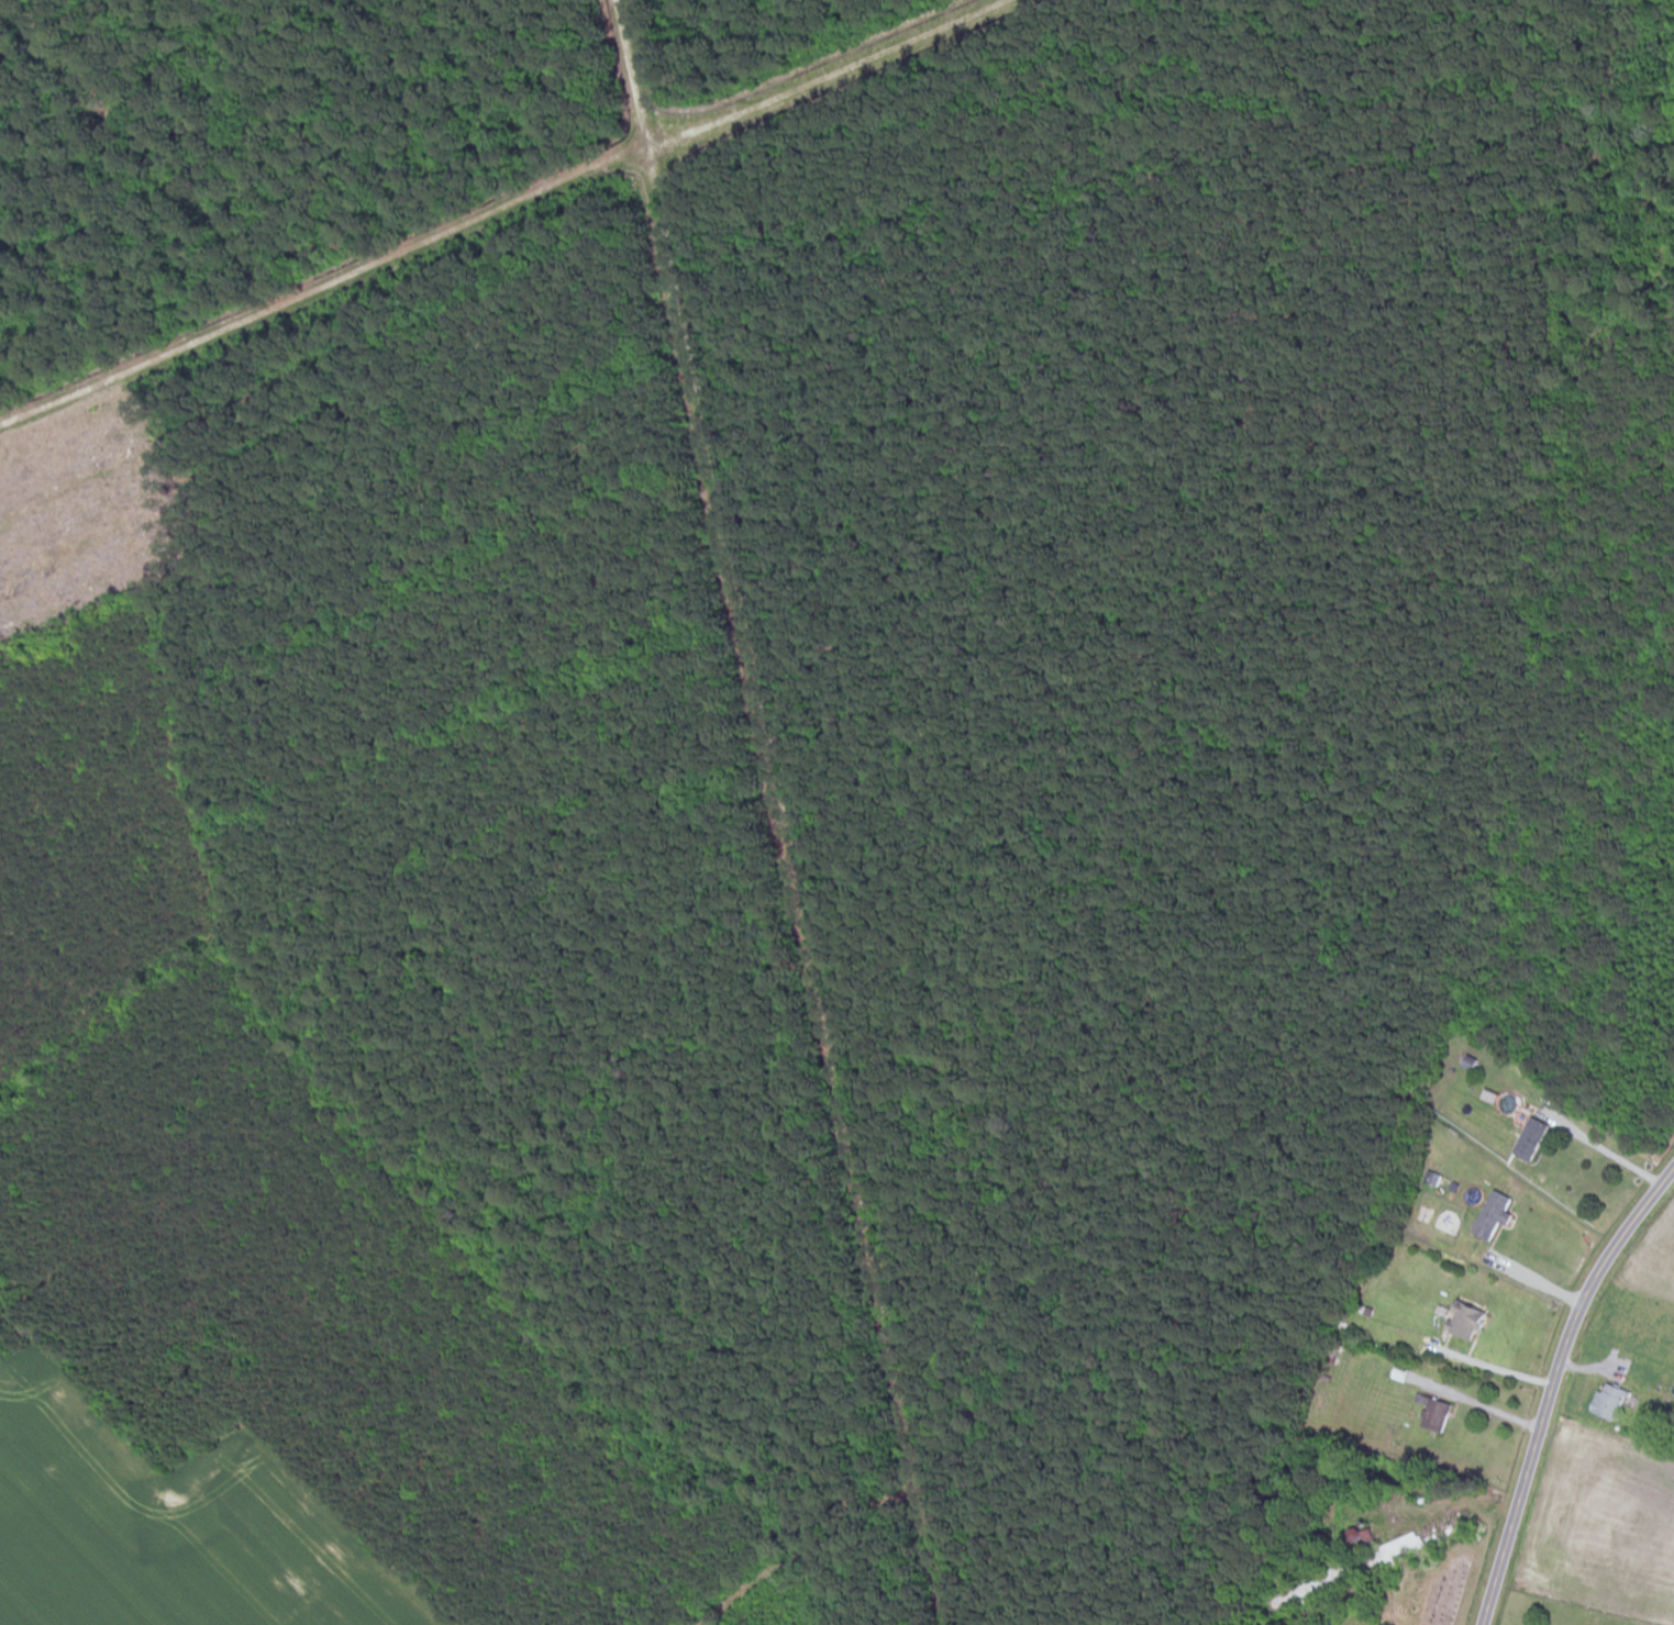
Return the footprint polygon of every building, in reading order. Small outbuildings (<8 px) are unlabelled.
[(1511,1154),(1529,1164),(1548,1128),(1531,1118),(1511,1154)] [(1471,1235),(1489,1243),(1499,1224),(1505,1227),(1510,1216),(1505,1214),(1511,1200),(1492,1191),(1471,1235)] [(1441,1327),(1468,1344),(1485,1318),(1459,1300),(1441,1327)] [(1628,1394),(1603,1382),(1589,1412),(1614,1424),(1628,1394)] [(1419,1430),(1443,1435),(1449,1405),(1426,1400),(1419,1430)]
